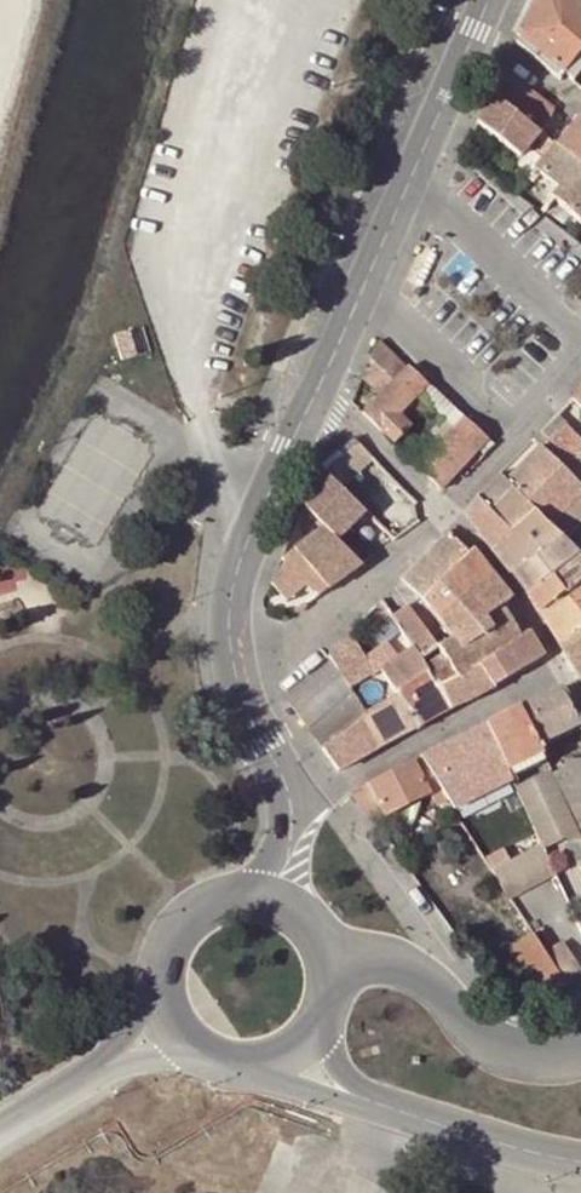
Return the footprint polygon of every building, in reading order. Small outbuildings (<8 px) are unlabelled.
[(516,34),(563,73),(580,51),(580,7),(573,0),(534,0),(516,34)] [(572,82),(580,70),(580,51),(563,73),(572,82)] [(489,94),(538,133),(542,136),(554,111),(501,69),(489,94)] [(489,94),(476,122),(495,137),(519,157),(538,133),(489,94)] [(384,109),(376,106),(369,124),(376,127),(384,109)] [(542,136),(555,145),(570,128),(554,111),(542,136)] [(570,128),(555,145),(579,165),(577,166),(580,169),(580,113),(570,128)] [(535,170),(557,189),(550,199),(580,222),(580,220),(580,169),(577,166),(579,165),(555,145),(535,169),(535,170)] [(130,329),(113,335),(121,360),(138,355),(130,329)] [(406,369),(378,340),(361,377),(379,395),(406,369)] [(416,379),(406,369),(379,395),(362,413),(391,442),(408,424),(398,413),(408,403),(417,394),(424,387),(424,386),(416,379)] [(418,376),(416,379),(424,386),(426,383),(418,376)] [(453,408),(426,383),(424,386),(424,387),(417,394),(428,405),(441,417),(442,420),(453,408)] [(571,399),(580,409),(580,388),(571,399)] [(428,405),(417,394),(408,403),(419,415),(428,405)] [(442,420),(408,458),(419,468),(464,418),(453,408),(442,420)] [(556,415),(539,432),(551,442),(567,425),(556,415)] [(487,439),(464,418),(419,468),(440,489),(456,472),(481,446),(485,441),(487,439)] [(580,450),(580,439),(567,425),(551,442),(570,461),(580,450)] [(353,438),(322,464),(344,486),(373,459),(353,438)] [(485,441),(481,446),(487,451),(491,447),(485,441)] [(504,481),(531,507),(532,507),(549,524),(580,490),(580,486),(540,445),(504,481)] [(570,461),(580,471),(580,450),(570,461)] [(365,510),(324,469),(306,509),(324,527),(336,539),(365,510)] [(498,474),(476,497),(510,532),(534,511),(531,507),(504,481),(498,474)] [(568,543),(580,529),(580,490),(549,524),(562,537),(568,543)] [(463,511),(491,550),(510,532),(476,497),(463,511)] [(510,532),(491,550),(511,574),(562,537),(549,524),(532,507),(531,507),(534,511),(510,532)] [(326,589),(360,565),(336,539),(324,527),(293,549),(322,584),(326,589)] [(447,531),(401,579),(421,599),(422,600),(472,553),(466,546),(463,547),(447,531)] [(562,537),(511,574),(525,592),(578,551),(570,545),(568,543),(562,537)] [(293,549),(280,559),(284,563),(304,586),(310,593),(313,591),(322,584),(293,549)] [(539,611),(562,592),(564,593),(580,581),(580,555),(578,551),(525,592),(526,593),(525,594),(539,611)] [(423,602),(436,619),(489,576),(472,553),(422,600),(423,602)] [(304,586),(284,563),(267,590),(281,606),(304,586)] [(448,637),(507,598),(489,576),(436,619),(448,637)] [(560,646),(580,630),(580,581),(564,593),(562,592),(539,611),(560,646)] [(317,596),(326,589),(322,584),(313,591),(317,596)] [(390,617),(412,649),(419,660),(436,648),(406,607),(390,617)] [(505,617),(500,607),(477,622),(483,633),(505,617)] [(483,633),(495,652),(517,638),(505,617),(483,633)] [(419,660),(436,687),(477,662),(495,652),(483,633),(477,622),(437,649),(436,648),(419,660)] [(560,646),(579,677),(580,676),(580,630),(560,646)] [(495,652),(477,662),(495,684),(514,673),(515,674),(542,657),(528,632),(517,638),(495,652)] [(348,634),(327,655),(348,688),(373,673),(348,634)] [(381,668),(397,693),(419,725),(423,722),(433,718),(449,708),(436,687),(419,660),(412,649),(381,668)] [(336,702),(350,691),(348,688),(327,655),(326,657),(329,662),(314,674),(336,702)] [(436,687),(449,708),(454,706),(461,703),(470,699),(473,698),(477,695),(484,691),(495,684),(477,662),(436,687)] [(299,687),(321,715),(336,702),(314,674),(299,687)] [(284,699),(307,727),(321,715),(299,687),(284,699)] [(518,707),(538,745),(580,724),(580,723),(561,689),(518,707)] [(322,749),(359,721),(364,716),(362,714),(364,713),(350,691),(336,702),(321,715),(307,727),(316,738),(314,739),(322,749)] [(419,725),(397,693),(364,713),(362,714),(364,716),(359,721),(376,749),(384,745),(397,736),(419,725)] [(518,707),(486,724),(507,769),(542,752),(538,745),(518,707)] [(376,749),(359,721),(322,749),(338,770),(349,765),(376,749)] [(486,724),(418,757),(438,788),(445,799),(494,776),(507,769),(486,724)] [(541,843),(580,840),(580,828),(550,766),(542,752),(507,769),(512,780),(515,786),(524,807),(541,843)] [(412,760),(352,791),(373,820),(428,793),(434,805),(445,799),(438,788),(418,757),(412,760)] [(580,828),(580,763),(550,766),(580,828)] [(445,799),(452,809),(512,780),(507,769),(494,776),(445,799)] [(524,807),(515,786),(502,793),(512,812),(524,807)] [(554,872),(541,843),(490,870),(507,896),(554,872)] [(545,988),(565,986),(544,954),(532,936),(507,953),(531,987),(545,988)] [(580,979),(580,971),(561,943),(544,954),(565,986),(568,985),(580,979)]
